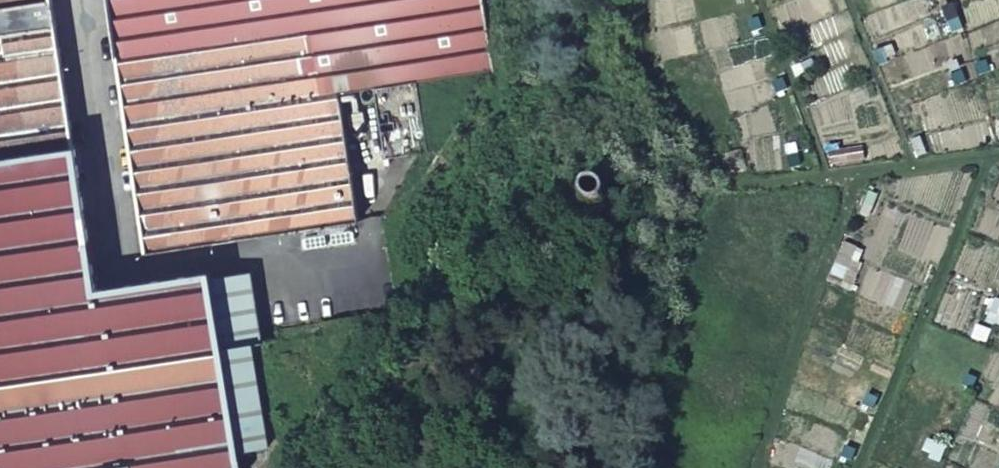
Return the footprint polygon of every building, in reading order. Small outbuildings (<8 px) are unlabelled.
[(68,152),(46,0),(0,0),(0,161),(68,152)] [(370,85),(411,78),(483,67),(476,28),(473,0),(102,0),(111,59),(307,30),(317,93),(336,91),(370,85)] [(513,23),(476,28),(483,67),(492,132),(528,127),(513,23)] [(354,223),(346,164),(336,91),(317,93),(307,30),(111,59),(139,253),(354,223)] [(411,78),(370,85),(380,158),(413,152),(421,150),(411,78)] [(68,152),(0,161),(0,467),(237,467),(235,455),(202,276),(87,293),(68,152)]
